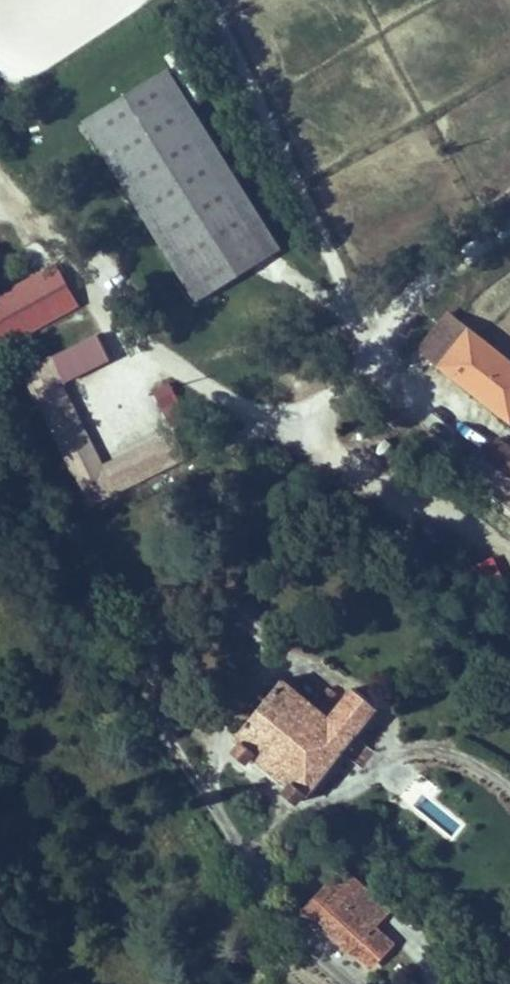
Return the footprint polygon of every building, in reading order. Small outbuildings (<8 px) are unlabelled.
[(271,256),(166,76),(83,125),(188,304),(271,256)] [(79,309),(55,265),(0,295),(0,351),(79,309)] [(450,312),(421,347),(509,420),(509,362),(450,312)] [(66,381),(109,363),(98,336),(17,370),(74,508),(180,465),(167,434),(99,462),(66,381)] [(163,416),(181,409),(171,382),(152,389),(163,416)] [(495,439),(483,456),(509,476),(509,450),(495,439)] [(303,798),(378,709),(351,686),(327,714),(283,678),(232,738),(238,743),(252,755),(287,785),(300,796),(303,798)] [(362,769),(375,752),(357,738),(344,754),(362,769)] [(252,755),(238,743),(232,751),(245,762),(252,755)] [(294,803),(300,796),(287,785),(281,792),(294,803)] [(326,887),(376,934),(391,917),(342,871),(326,887)] [(370,968),(390,947),(376,934),(326,887),(303,911),(353,958),(357,955),(370,968)]
